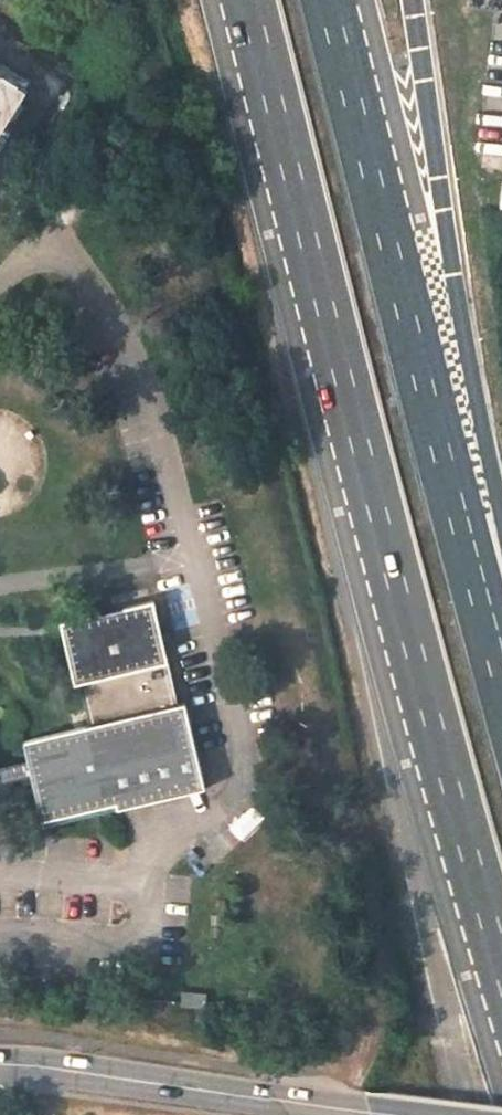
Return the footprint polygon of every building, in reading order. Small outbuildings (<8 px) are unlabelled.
[(26,88),(0,72),(0,129),(26,88)] [(30,772),(41,817),(114,798),(115,804),(203,782),(181,696),(174,698),(148,594),(55,617),(70,680),(75,678),(85,720),(21,737),(26,756),(0,762),(0,780),(30,772)]
